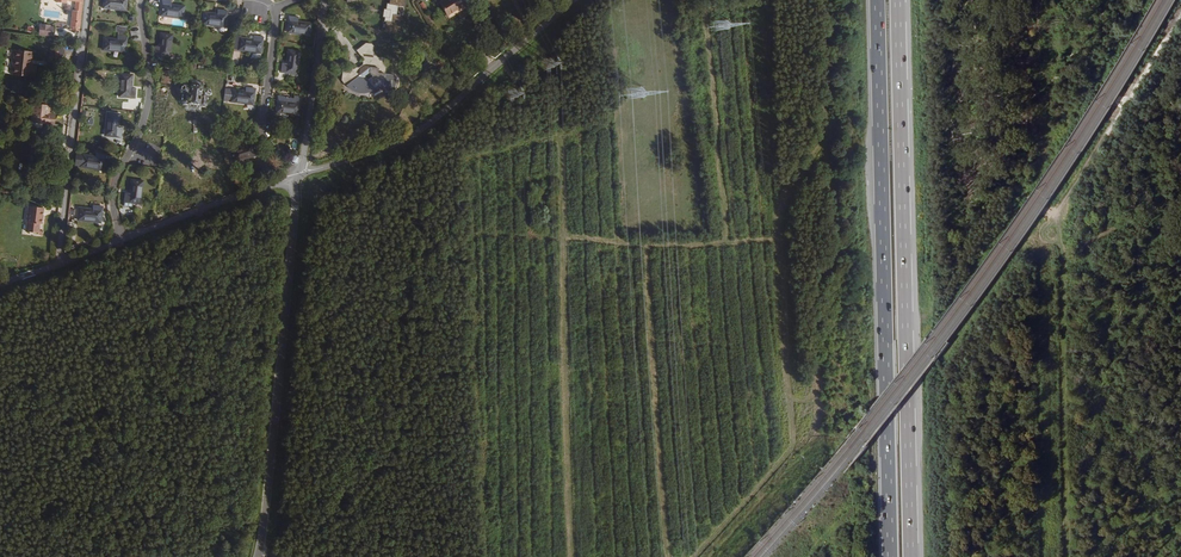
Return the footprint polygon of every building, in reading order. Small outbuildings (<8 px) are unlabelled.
[(83,0),(55,0),(55,2),(66,3),(66,1),(75,2),(74,10),(72,10),(70,27),(79,28),(83,0)] [(103,8),(126,11),(127,0),(104,0),(103,8)] [(160,16),(183,19),(184,6),(172,4),(172,1),(165,0),(162,0),(160,16)] [(384,31),(400,33),(402,16),(397,15),(398,6),(406,7),(407,0),(391,0),(390,4),(387,4),(384,31)] [(447,15),(463,6),(459,0),(444,0),(440,3),(447,15)] [(204,12),(202,25),(225,28),(227,11),(217,10),(216,13),(204,12)] [(289,17),(287,33),(310,36),(311,23),(299,21),(299,18),(289,17)] [(38,34),(54,36),(55,27),(49,26),(49,25),(42,24),(42,26),(39,25),(38,34)] [(154,56),(170,58),(173,35),(160,34),(158,46),(155,46),(154,56)] [(104,37),(103,50),(125,53),(127,36),(117,35),(116,38),(104,37)] [(238,50),(260,54),(263,37),(253,36),(252,39),(250,39),(240,37),(240,38),(238,50)] [(354,71),(354,82),(355,83),(357,85),(360,88),(362,89),(364,90),(368,91),(373,92),(374,92),(379,91),(382,90),(385,88),(387,87),(390,85),(392,83),(398,83),(402,86),(408,86),(413,81),(411,70),(407,67),(398,67),(398,63),(395,60),(395,52),(388,53),(382,49),(382,43),(368,44),(368,54),(372,57),(372,63),(369,66),(360,67),(357,71),(354,71)] [(64,57),(64,56),(65,47),(56,46),(55,52),(51,51),(50,60),(58,61),(59,56),(64,57)] [(31,66),(32,52),(15,50),(12,75),(35,77),(36,67),(31,66)] [(281,72),(297,74),(300,52),(287,50),(285,62),(282,62),(281,72)] [(427,56),(419,62),(421,65),(421,64),(425,62),(426,63),(430,61),(427,56)] [(120,74),(118,97),(135,98),(136,88),(132,88),(133,75),(120,74)] [(183,105),(204,107),(207,105),(208,96),(211,95),(212,94),(208,86),(207,86),(204,88),(202,86),(189,85),(187,86),(185,83),(183,83),(178,89),(179,91),(181,92),(181,102),(183,105)] [(232,90),(230,102),(253,105),(255,88),(245,87),(244,90),(232,89),(232,90)] [(232,90),(225,89),(223,101),(230,102),(232,90)] [(278,96),(276,113),(298,116),(299,116),(302,97),(289,95),(288,104),(286,104),(287,97),(278,96)] [(35,97),(35,105),(48,106),(49,98),(35,97)] [(35,105),(33,104),(31,122),(53,124),(54,117),(48,116),(48,113),(49,106),(48,106),(35,105)] [(120,114),(107,113),(104,135),(121,137),(122,127),(119,127),(120,114)] [(229,150),(233,163),(255,156),(250,140),(240,143),(241,147),(229,150)] [(74,166),(80,167),(102,171),(105,155),(95,153),(95,156),(76,153),(74,166)] [(292,164),(297,165),(299,163),(300,156),(290,155),(290,161),(292,164)] [(124,202),(141,204),(144,182),(131,180),(129,192),(126,192),(124,202)] [(79,207),(78,220),(100,223),(102,207),(92,205),(92,209),(79,207)] [(43,215),(44,208),(28,206),(26,222),(27,222),(26,232),(38,233),(39,231),(40,223),(42,223),(43,218),(41,217),(41,215),(43,215)] [(66,235),(65,244),(72,244),(73,236),(66,235)]
